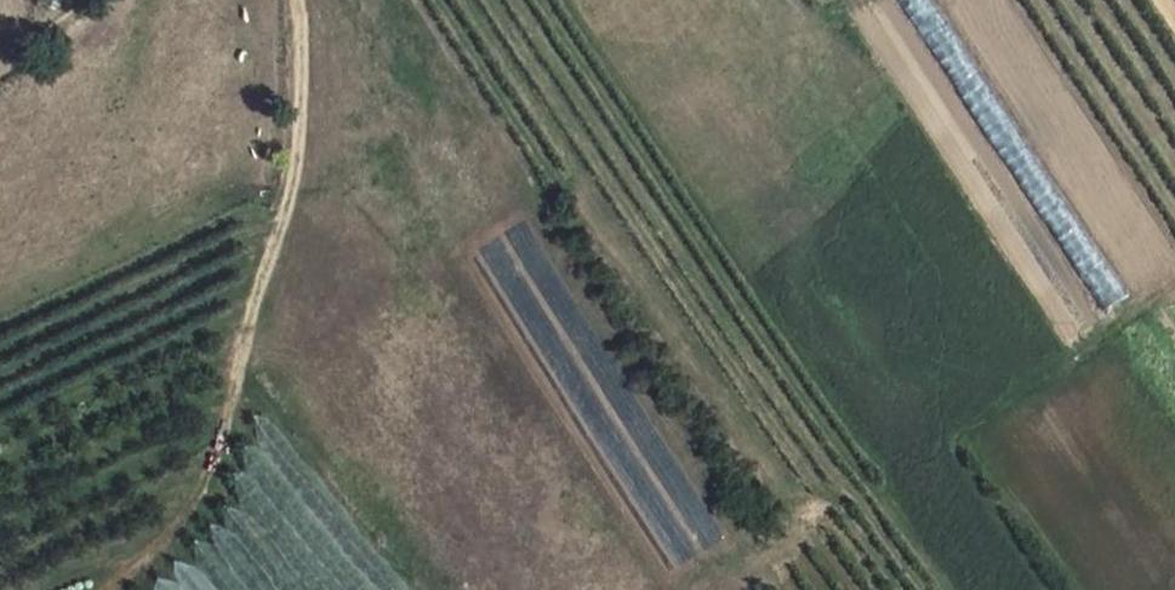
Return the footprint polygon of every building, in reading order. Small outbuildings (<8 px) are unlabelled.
[(823,0),(800,0),(808,13),(823,0)] [(928,0),(901,0),(1103,309),(1124,295),(928,0)]
